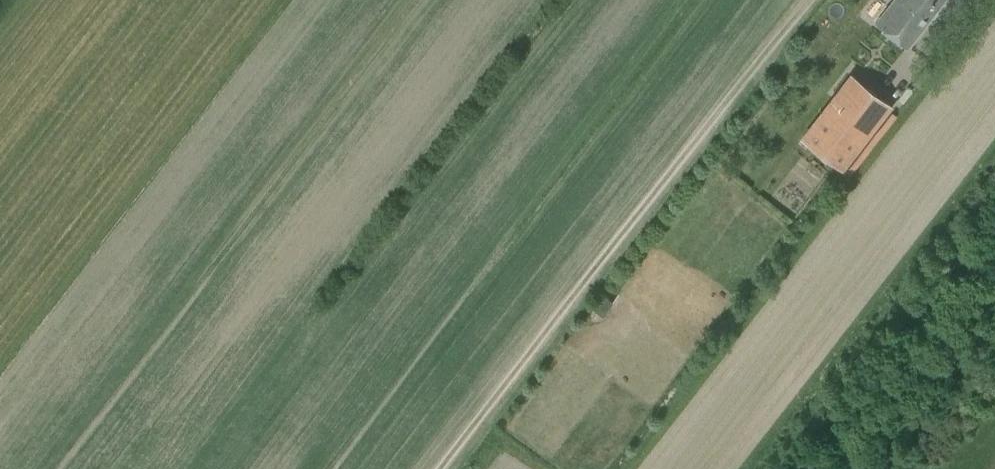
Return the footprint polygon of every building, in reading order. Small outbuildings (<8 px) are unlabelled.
[(908,46),(944,0),(894,0),(877,22),(908,46)] [(842,167),(891,104),(852,74),(803,137),(842,167)]
